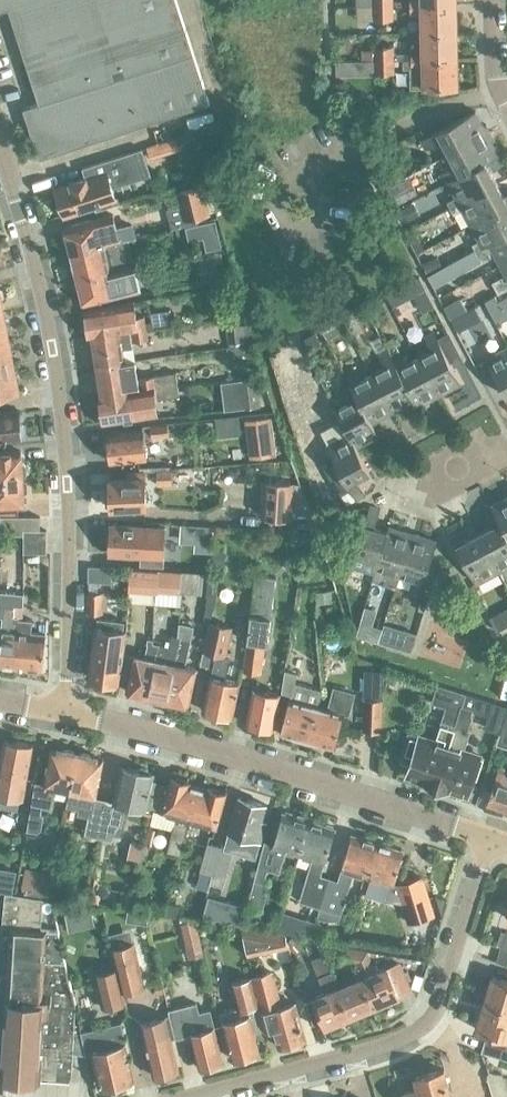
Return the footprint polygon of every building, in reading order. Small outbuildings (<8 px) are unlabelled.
[(194,53),(177,0),(0,0),(0,11),(9,8),(39,103),(194,53)] [(247,11),(287,0),(288,0),(244,0),(247,11)] [(306,8),(321,7),(321,0),(307,0),(306,8)] [(423,31),(456,30),(456,3),(422,4),(411,4),(412,12),(422,12),(423,31)] [(392,5),(375,5),(375,16),(392,16),(392,5)] [(410,50),(410,58),(423,57),(457,57),(456,30),(423,31),(423,50),(410,50)] [(393,45),(376,45),(376,58),(394,58),(393,50),(393,45)] [(194,53),(39,103),(24,108),(40,158),(210,103),(194,53)] [(423,57),(410,58),(403,58),(403,66),(409,66),(409,87),(457,86),(457,57),(423,57)] [(394,58),(376,58),(377,72),(394,72),(394,66),(394,58)] [(364,93),(363,72),(341,73),(342,93),(364,93)] [(219,87),(209,90),(215,113),(225,110),(219,87)] [(450,153),(490,132),(485,123),(482,124),(476,111),(421,139),(426,150),(443,141),(450,153)] [(448,181),(499,155),(491,141),(494,140),(490,132),(450,153),(456,165),(439,175),(444,184),(448,181)] [(150,158),(183,147),(180,136),(147,147),(150,158)] [(65,215),(95,206),(117,199),(113,186),(151,174),(143,148),(83,167),(86,177),(69,182),(70,184),(57,188),(65,215)] [(498,183),(491,171),(506,162),(506,160),(503,152),(499,155),(448,181),(457,197),(448,202),(451,208),(498,183)] [(402,180),(391,186),(399,201),(410,195),(402,180)] [(506,206),(506,194),(505,196),(498,183),(451,208),(440,214),(444,221),(455,216),(454,214),(463,209),(471,225),(506,206)] [(172,227),(199,220),(198,216),(212,213),(205,184),(178,190),(182,205),(168,209),(172,227)] [(414,201),(396,210),(402,222),(420,212),(414,201)] [(475,249),(506,233),(506,206),(471,225),(480,240),(473,244),(475,249)] [(218,217),(185,225),(189,239),(203,236),(206,249),(225,245),(218,217)] [(68,241),(71,253),(135,237),(132,224),(101,231),(98,219),(65,227),(66,230),(64,231),(66,241),(68,241)] [(506,261),(506,233),(475,249),(453,261),(460,274),(482,261),(492,257),(489,252),(493,250),(501,264),(506,261)] [(78,279),(111,270),(107,254),(143,246),(140,236),(135,237),(71,253),(78,279)] [(213,282),(226,281),(223,253),(210,255),(213,282)] [(427,274),(443,266),(438,256),(422,264),(427,274)] [(111,270),(78,279),(84,304),(117,296),(142,290),(135,264),(111,270)] [(434,286),(447,279),(442,269),(428,276),(434,286)] [(504,281),(502,276),(493,282),(499,294),(506,289),(506,280),(504,281)] [(419,278),(386,295),(393,308),(426,291),(419,278)] [(495,294),(485,300),(489,308),(500,303),(499,301),(495,296),(495,294)] [(459,297),(444,305),(450,317),(466,309),(459,297)] [(93,339),(150,331),(147,314),(129,317),(131,331),(124,332),(119,304),(85,310),(89,337),(92,336),(93,339)] [(9,338),(4,311),(0,312),(0,340),(9,338)] [(460,314),(451,318),(458,329),(466,325),(460,314)] [(230,342),(246,340),(244,319),(228,320),(230,342)] [(98,369),(136,364),(135,360),(125,361),(123,348),(135,346),(134,341),(151,339),(150,331),(93,339),(98,369)] [(449,332),(437,338),(450,362),(462,356),(449,332)] [(422,356),(441,393),(461,383),(450,362),(437,338),(435,333),(424,338),(431,351),(422,356)] [(394,337),(385,342),(388,349),(391,355),(401,350),(394,337)] [(14,364),(9,338),(0,340),(0,367),(14,364)] [(234,359),(249,358),(248,346),(233,347),(234,359)] [(486,358),(506,396),(506,348),(486,358)] [(414,400),(391,355),(388,349),(378,355),(385,367),(373,373),(393,411),(414,400)] [(441,393),(422,356),(408,363),(401,350),(391,355),(414,400),(417,406),(441,393)] [(393,411),(373,373),(361,380),(354,369),(349,357),(338,362),(344,374),(350,385),(372,422),(393,411)] [(20,391),(14,364),(0,367),(0,395),(20,391)] [(99,399),(134,395),(133,390),(132,386),(139,385),(136,364),(98,369),(102,395),(99,396),(99,399)] [(147,393),(179,389),(177,374),(145,378),(147,393)] [(379,434),(372,422),(350,385),(341,390),(348,403),(336,409),(349,434),(357,446),(379,434)] [(137,418),(137,417),(146,415),(142,389),(133,390),(134,395),(99,399),(103,423),(137,418)] [(179,389),(147,393),(147,400),(179,396),(179,389)] [(19,410),(0,412),(0,441),(22,438),(19,410)] [(251,458),(276,455),(272,417),(247,420),(251,458)] [(111,462),(147,458),(144,430),(109,434),(111,462)] [(370,471),(357,446),(349,434),(327,446),(337,463),(326,469),(328,474),(323,477),(318,485),(323,494),(332,495),(339,491),(341,496),(351,491),(356,500),(366,495),(357,478),(370,471)] [(24,478),(22,450),(0,452),(0,479),(24,478)] [(173,469),(157,470),(158,485),(174,485),(173,469)] [(26,505),(24,478),(0,479),(0,507),(26,505)] [(110,509),(146,507),(145,478),(109,479),(110,509)] [(268,483),(265,526),(295,528),(297,485),(268,483)] [(493,505),(506,532),(506,498),(493,505)] [(493,505),(483,511),(492,527),(479,534),(499,571),(506,567),(506,532),(493,505)] [(374,572),(387,531),(375,528),(380,510),(370,506),(364,524),(351,565),(374,572)] [(3,515),(3,534),(24,534),(24,529),(40,529),(40,517),(3,515)] [(147,556),(148,526),(111,524),(109,554),(147,556)] [(499,571),(479,534),(466,541),(458,524),(449,529),(477,583),(499,571)] [(401,574),(413,534),(389,526),(387,531),(374,572),(372,580),(383,584),(387,570),(401,574)] [(47,530),(40,529),(24,529),(24,534),(24,552),(46,552),(47,530)] [(413,534),(401,574),(413,578),(409,592),(420,595),(436,541),(413,534)] [(213,546),(212,567),(226,568),(227,547),(213,546)] [(158,589),(160,570),(130,568),(129,589),(158,591),(158,589)] [(160,570),(158,589),(179,590),(181,571),(160,570)] [(181,571),(179,590),(208,592),(209,574),(181,571)] [(268,644),(277,578),(256,575),(243,676),(261,678),(265,643),(268,644)] [(317,592),(332,591),(332,583),(317,583),(317,592)] [(89,613),(103,613),(103,592),(89,592),(89,613)] [(10,605),(2,604),(0,630),(0,665),(15,667),(17,642),(12,641),(13,630),(14,618),(8,617),(10,605)] [(17,642),(15,667),(44,669),(47,634),(32,632),(34,621),(24,620),(25,606),(10,605),(8,617),(14,618),(13,630),(12,641),(17,642)] [(370,630),(376,608),(360,605),(355,626),(370,630)] [(121,647),(120,647),(118,647),(121,631),(109,629),(110,620),(99,618),(90,679),(116,683),(121,647)] [(209,622),(207,652),(234,654),(237,625),(209,622)] [(174,663),(165,700),(187,705),(195,668),(184,665),(192,626),(178,623),(176,636),(179,636),(174,663)] [(373,625),(369,639),(380,642),(384,628),(373,625)] [(403,629),(397,650),(412,654),(418,633),(403,629)] [(179,636),(176,636),(172,635),(170,645),(157,643),(154,659),(150,658),(142,695),(165,700),(174,663),(179,636)] [(154,659),(157,643),(153,642),(154,639),(148,638),(144,657),(136,655),(128,692),(142,695),(150,658),(154,659)] [(309,741),(317,706),(306,703),(311,687),(295,683),(298,673),(285,670),(282,692),(292,694),(290,699),(281,733),(309,741)] [(365,670),(364,701),(365,701),(380,702),(382,702),(383,671),(365,670)] [(232,717),(240,682),(211,675),(203,710),(232,717)] [(438,785),(466,693),(438,684),(430,710),(443,715),(435,741),(409,733),(403,754),(414,757),(408,775),(438,785)] [(274,729),(280,694),(253,689),(247,724),(274,729)] [(317,706),(309,741),(334,747),(347,696),(333,692),(328,709),(317,706)] [(506,713),(506,705),(466,693),(438,785),(467,794),(479,755),(465,751),(472,729),(467,728),(473,710),(490,715),(486,728),(501,733),(506,713)] [(380,731),(380,702),(365,701),(365,731),(380,731)] [(501,733),(498,744),(506,747),(506,713),(501,733)] [(4,739),(0,762),(0,798),(22,801),(33,745),(4,739)] [(36,782),(33,799),(29,829),(36,831),(40,828),(42,816),(39,813),(40,805),(52,808),(56,787),(70,790),(77,754),(51,749),(44,784),(36,782)] [(77,754),(70,790),(84,793),(81,806),(93,809),(96,796),(104,760),(77,754)] [(146,806),(152,780),(154,773),(122,766),(108,823),(123,826),(128,805),(145,809),(146,806)] [(498,769),(487,801),(506,808),(506,773),(498,769)] [(190,819),(200,787),(190,784),(191,782),(171,776),(169,785),(152,780),(146,806),(178,816),(168,849),(179,853),(190,819)] [(200,787),(190,819),(217,828),(226,792),(208,786),(207,789),(200,787)] [(261,841),(267,821),(262,820),(267,805),(239,796),(228,831),(261,841)] [(279,872),(283,859),(285,850),(299,854),(310,820),(283,812),(272,848),(265,846),(254,881),(262,883),(267,868),(279,872)] [(320,907),(329,877),(322,875),(326,862),(336,828),(310,820),(299,854),(315,859),(301,901),(320,907)] [(366,875),(377,841),(352,834),(337,880),(329,877),(320,907),(313,927),(311,935),(315,936),(328,938),(335,917),(340,919),(355,872),(366,875)] [(377,841),(366,875),(394,884),(404,850),(377,841)] [(207,889),(218,846),(208,843),(197,886),(207,889)] [(218,846),(207,889),(219,892),(230,849),(218,846)] [(94,893),(100,865),(93,864),(87,892),(94,893)] [(27,868),(26,886),(51,887),(52,869),(27,868)] [(411,921),(434,915),(423,878),(400,884),(411,921)] [(123,891),(120,906),(133,908),(136,894),(123,891)] [(170,902),(168,914),(181,916),(183,904),(170,902)] [(311,935),(313,927),(281,917),(277,930),(311,935)] [(186,941),(198,939),(194,921),(182,924),(186,941)] [(249,956),(272,950),(267,929),(242,925),(249,956)] [(76,1008),(58,929),(9,926),(5,1001),(2,1038),(0,1070),(0,1077),(41,1080),(72,1081),(76,1008)] [(506,932),(498,961),(506,964),(506,932)] [(328,938),(315,936),(323,951),(329,948),(330,938),(328,938)] [(125,992),(143,988),(133,944),(116,948),(125,992)] [(362,977),(373,1007),(412,991),(400,961),(378,971),(369,950),(341,946),(338,960),(357,963),(362,977)] [(425,976),(425,957),(410,957),(410,976),(425,976)] [(104,1008),(126,1004),(118,969),(97,973),(104,1008)] [(250,978),(258,1005),(265,1031),(274,1028),(279,1047),(305,1039),(296,1003),(282,1007),(273,972),(250,978)] [(350,1016),(338,987),(331,972),(319,977),(326,993),(314,997),(315,999),(304,1002),(310,1023),(323,1020),(326,1026),(350,1016)] [(506,1008),(506,979),(493,975),(485,1002),(506,1008)] [(350,1016),(373,1007),(362,977),(338,987),(350,1016)] [(242,1009),(258,1005),(250,978),(235,982),(242,1009)] [(207,1000),(170,1010),(171,1014),(176,1035),(177,1039),(192,1035),(200,1067),(224,1061),(207,1000)] [(485,1002),(477,1030),(489,1033),(484,1050),(506,1057),(506,1008),(485,1002)] [(242,1016),(240,1008),(221,1013),(223,1021),(233,1059),(260,1052),(250,1014),(242,1016)] [(171,1036),(176,1035),(171,1014),(141,1021),(146,1042),(154,1076),(179,1070),(171,1036)] [(131,1081),(126,1060),(130,1059),(126,1043),(122,1024),(106,1028),(111,1047),(91,1052),(94,1067),(98,1066),(103,1087),(131,1081)] [(444,1070),(416,1077),(419,1089),(404,1094),(405,1096),(451,1096),(444,1070)]
